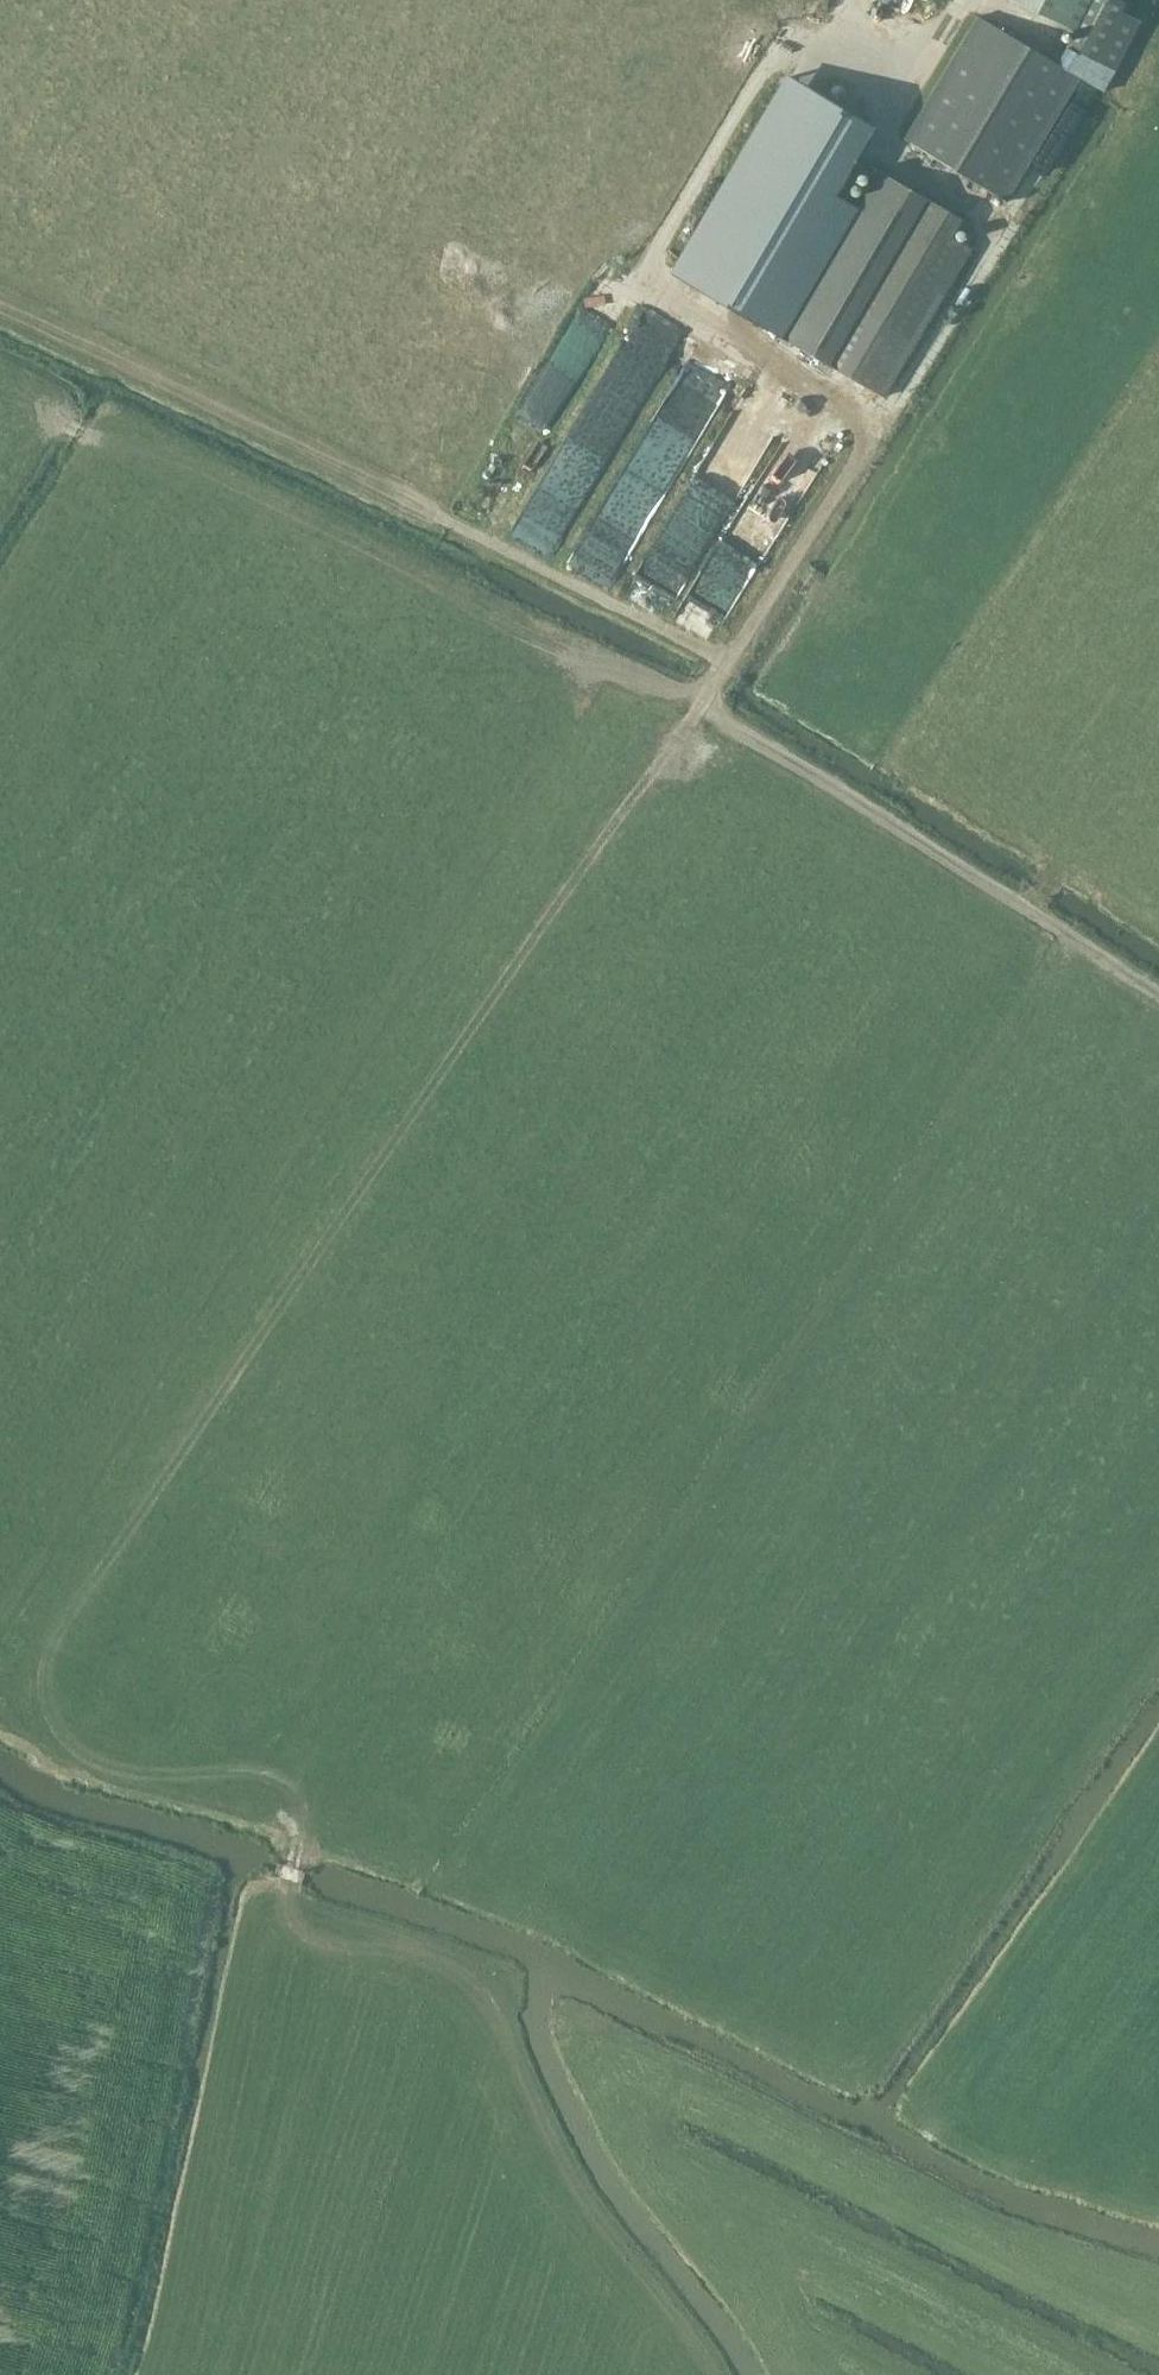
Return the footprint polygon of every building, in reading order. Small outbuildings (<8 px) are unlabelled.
[(1059,23),(1075,33),(1066,47),(1056,64),(977,16),(905,138),(1007,200),(1080,77),(1104,91),(1115,72),(1114,71),(1139,19),(1121,10),(1125,1),(1122,0),(1014,0),(1059,23)] [(673,273),(777,334),(853,204),(831,191),(870,125),(788,77),(673,273)] [(874,168),(777,334),(884,397),(971,247),(951,235),(961,218),(874,168)]
